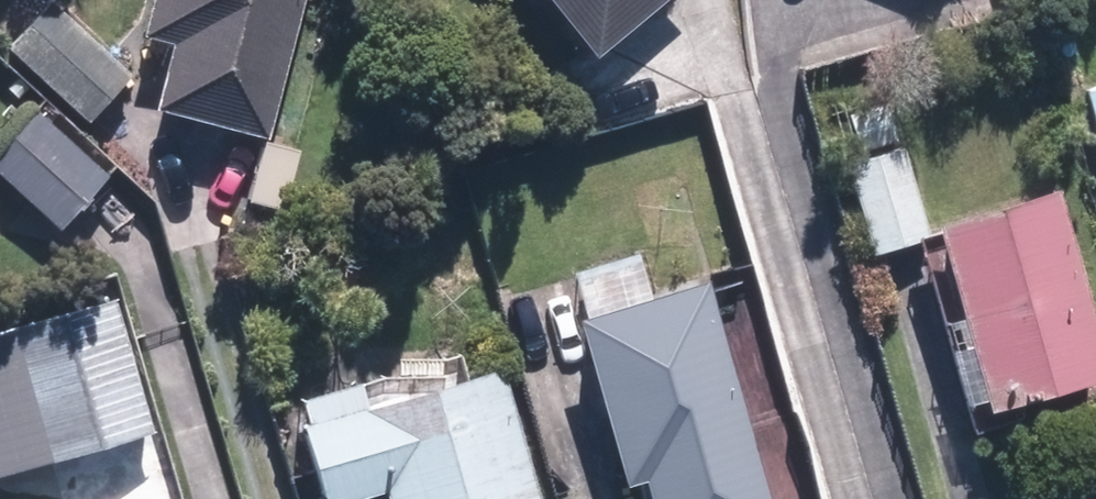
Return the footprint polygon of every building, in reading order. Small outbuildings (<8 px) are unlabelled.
[(301,0),(152,0),(144,29),(172,38),(155,103),(265,132),(301,0)] [(586,39),(597,52),(662,0),(557,0),(586,39)] [(51,5),(10,51),(90,123),(131,78),(51,5)] [(890,156),(874,100),(820,116),(865,263),(912,249),(913,256),(966,429),(1090,390),(1033,206),(917,241),(894,161),(893,156),(890,156)] [(59,227),(108,175),(39,110),(0,151),(0,171),(59,227)] [(655,498),(769,498),(709,280),(651,295),(640,253),(571,271),(628,480),(648,476),(655,498)] [(0,331),(0,473),(155,428),(117,297),(0,331)] [(501,364),(312,416),(306,419),(305,421),(325,491),(327,498),(335,498),(384,486),(388,498),(538,498),(501,364)]
